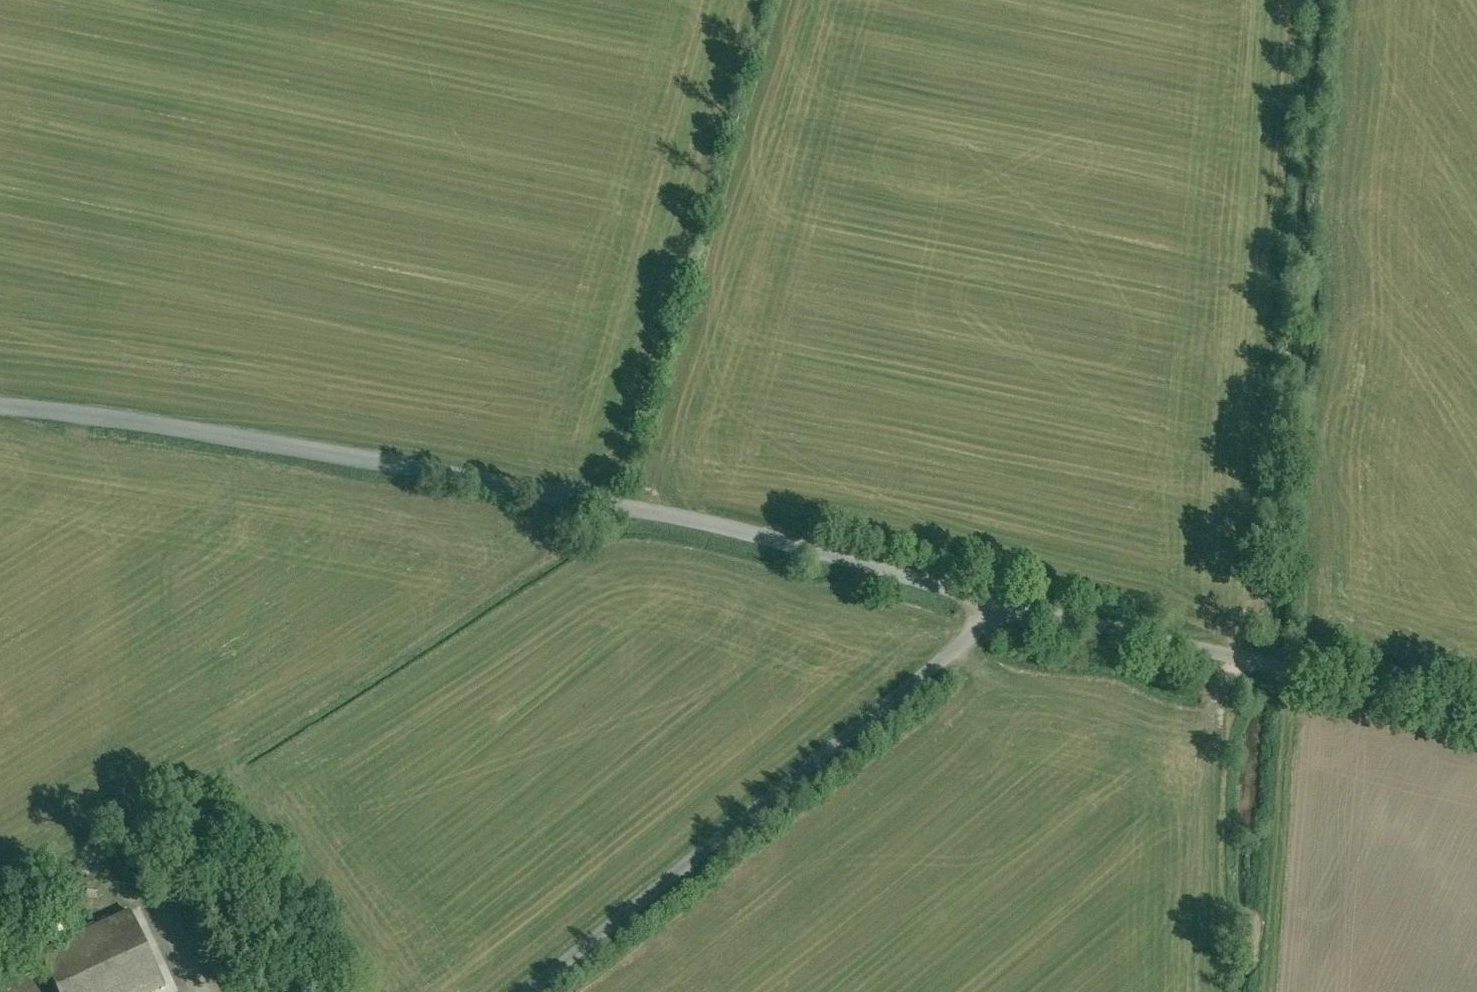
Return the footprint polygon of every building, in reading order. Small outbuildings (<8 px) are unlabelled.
[(39,956),(56,991),(152,991),(165,986),(131,914),(39,956)]
